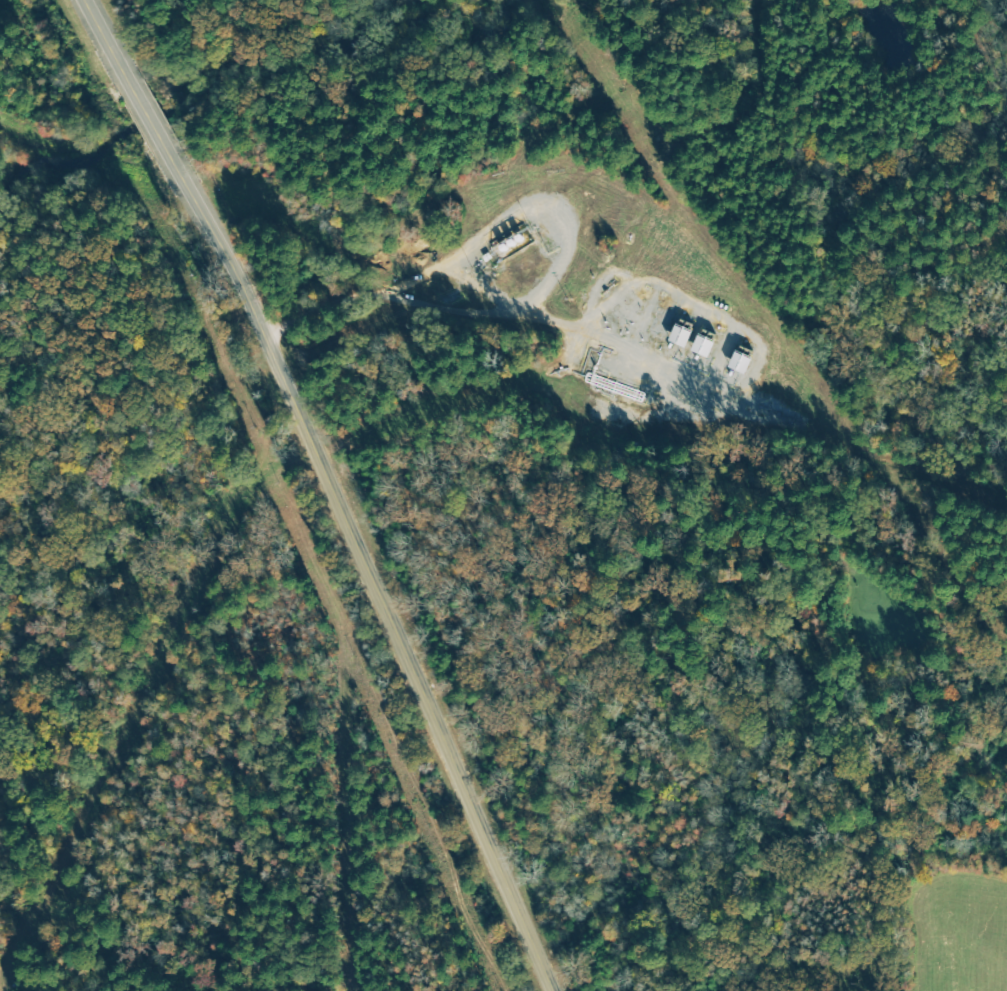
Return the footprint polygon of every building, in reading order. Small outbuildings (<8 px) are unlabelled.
[(667,343),(683,347),(688,329),(671,325),(667,343)] [(688,351),(705,358),(712,341),(695,334),(688,351)] [(743,375),(750,358),(733,351),(726,368),(743,375)]
